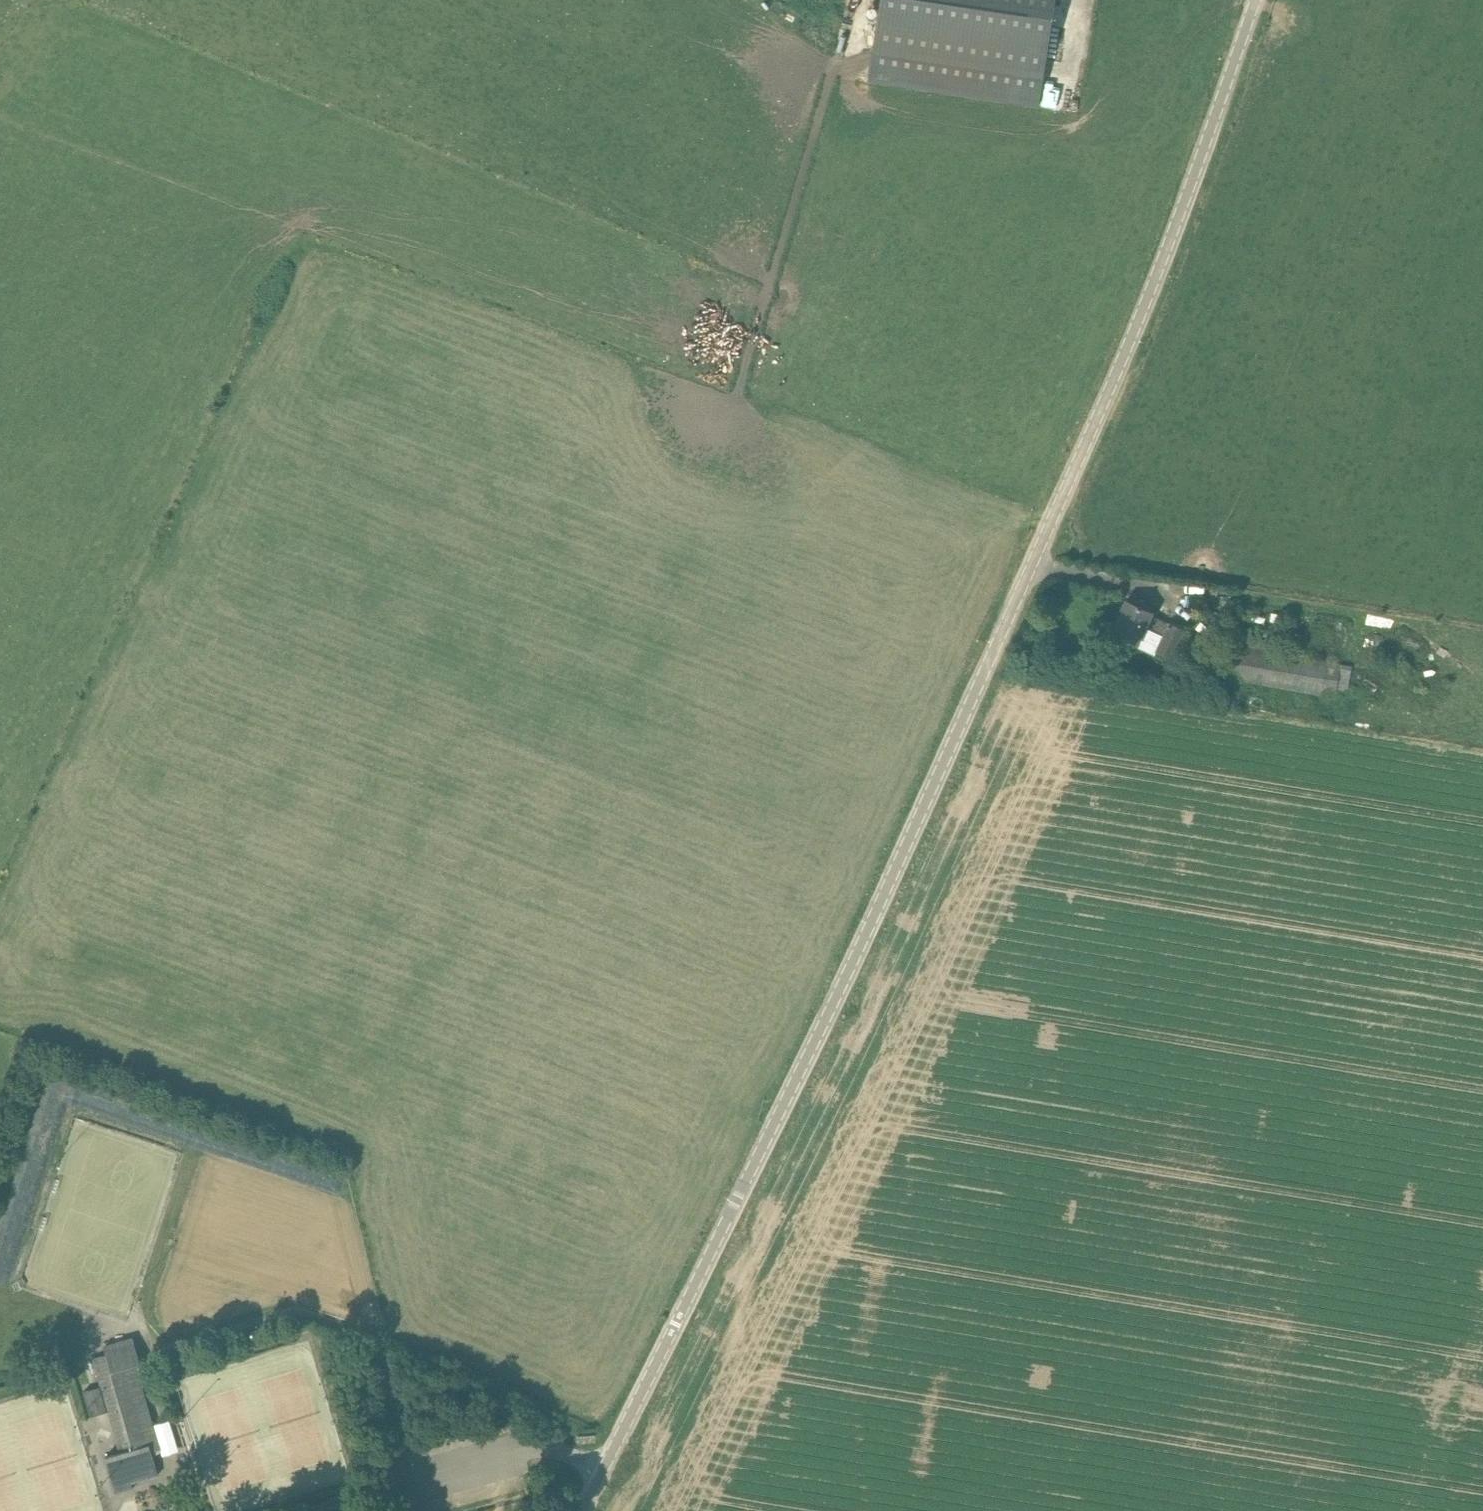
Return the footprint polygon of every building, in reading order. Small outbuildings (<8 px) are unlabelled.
[(1039,107),(1056,0),(881,0),(869,81),(1039,107)] [(1153,612),(1127,600),(1125,605),(1123,604),(1122,605),(1123,606),(1123,607),(1124,608),(1122,612),(1121,611),(1120,612),(1119,613),(1121,614),(1112,632),(1139,644),(1137,647),(1156,655),(1157,652),(1172,658),(1185,629),(1170,622),(1170,623),(1152,615),(1153,612)] [(1272,640),(1229,633),(1228,643),(1222,675),(1336,694),(1341,663),(1270,651),(1272,640)] [(94,1358),(109,1411),(146,1400),(139,1373),(135,1374),(132,1366),(141,1364),(134,1338),(105,1346),(107,1354),(94,1358)] [(146,1400),(109,1411),(121,1452),(106,1456),(116,1493),(134,1488),(132,1482),(159,1474),(153,1451),(160,1449),(146,1400)] [(178,1449),(174,1419),(158,1421),(162,1451),(178,1449)]
